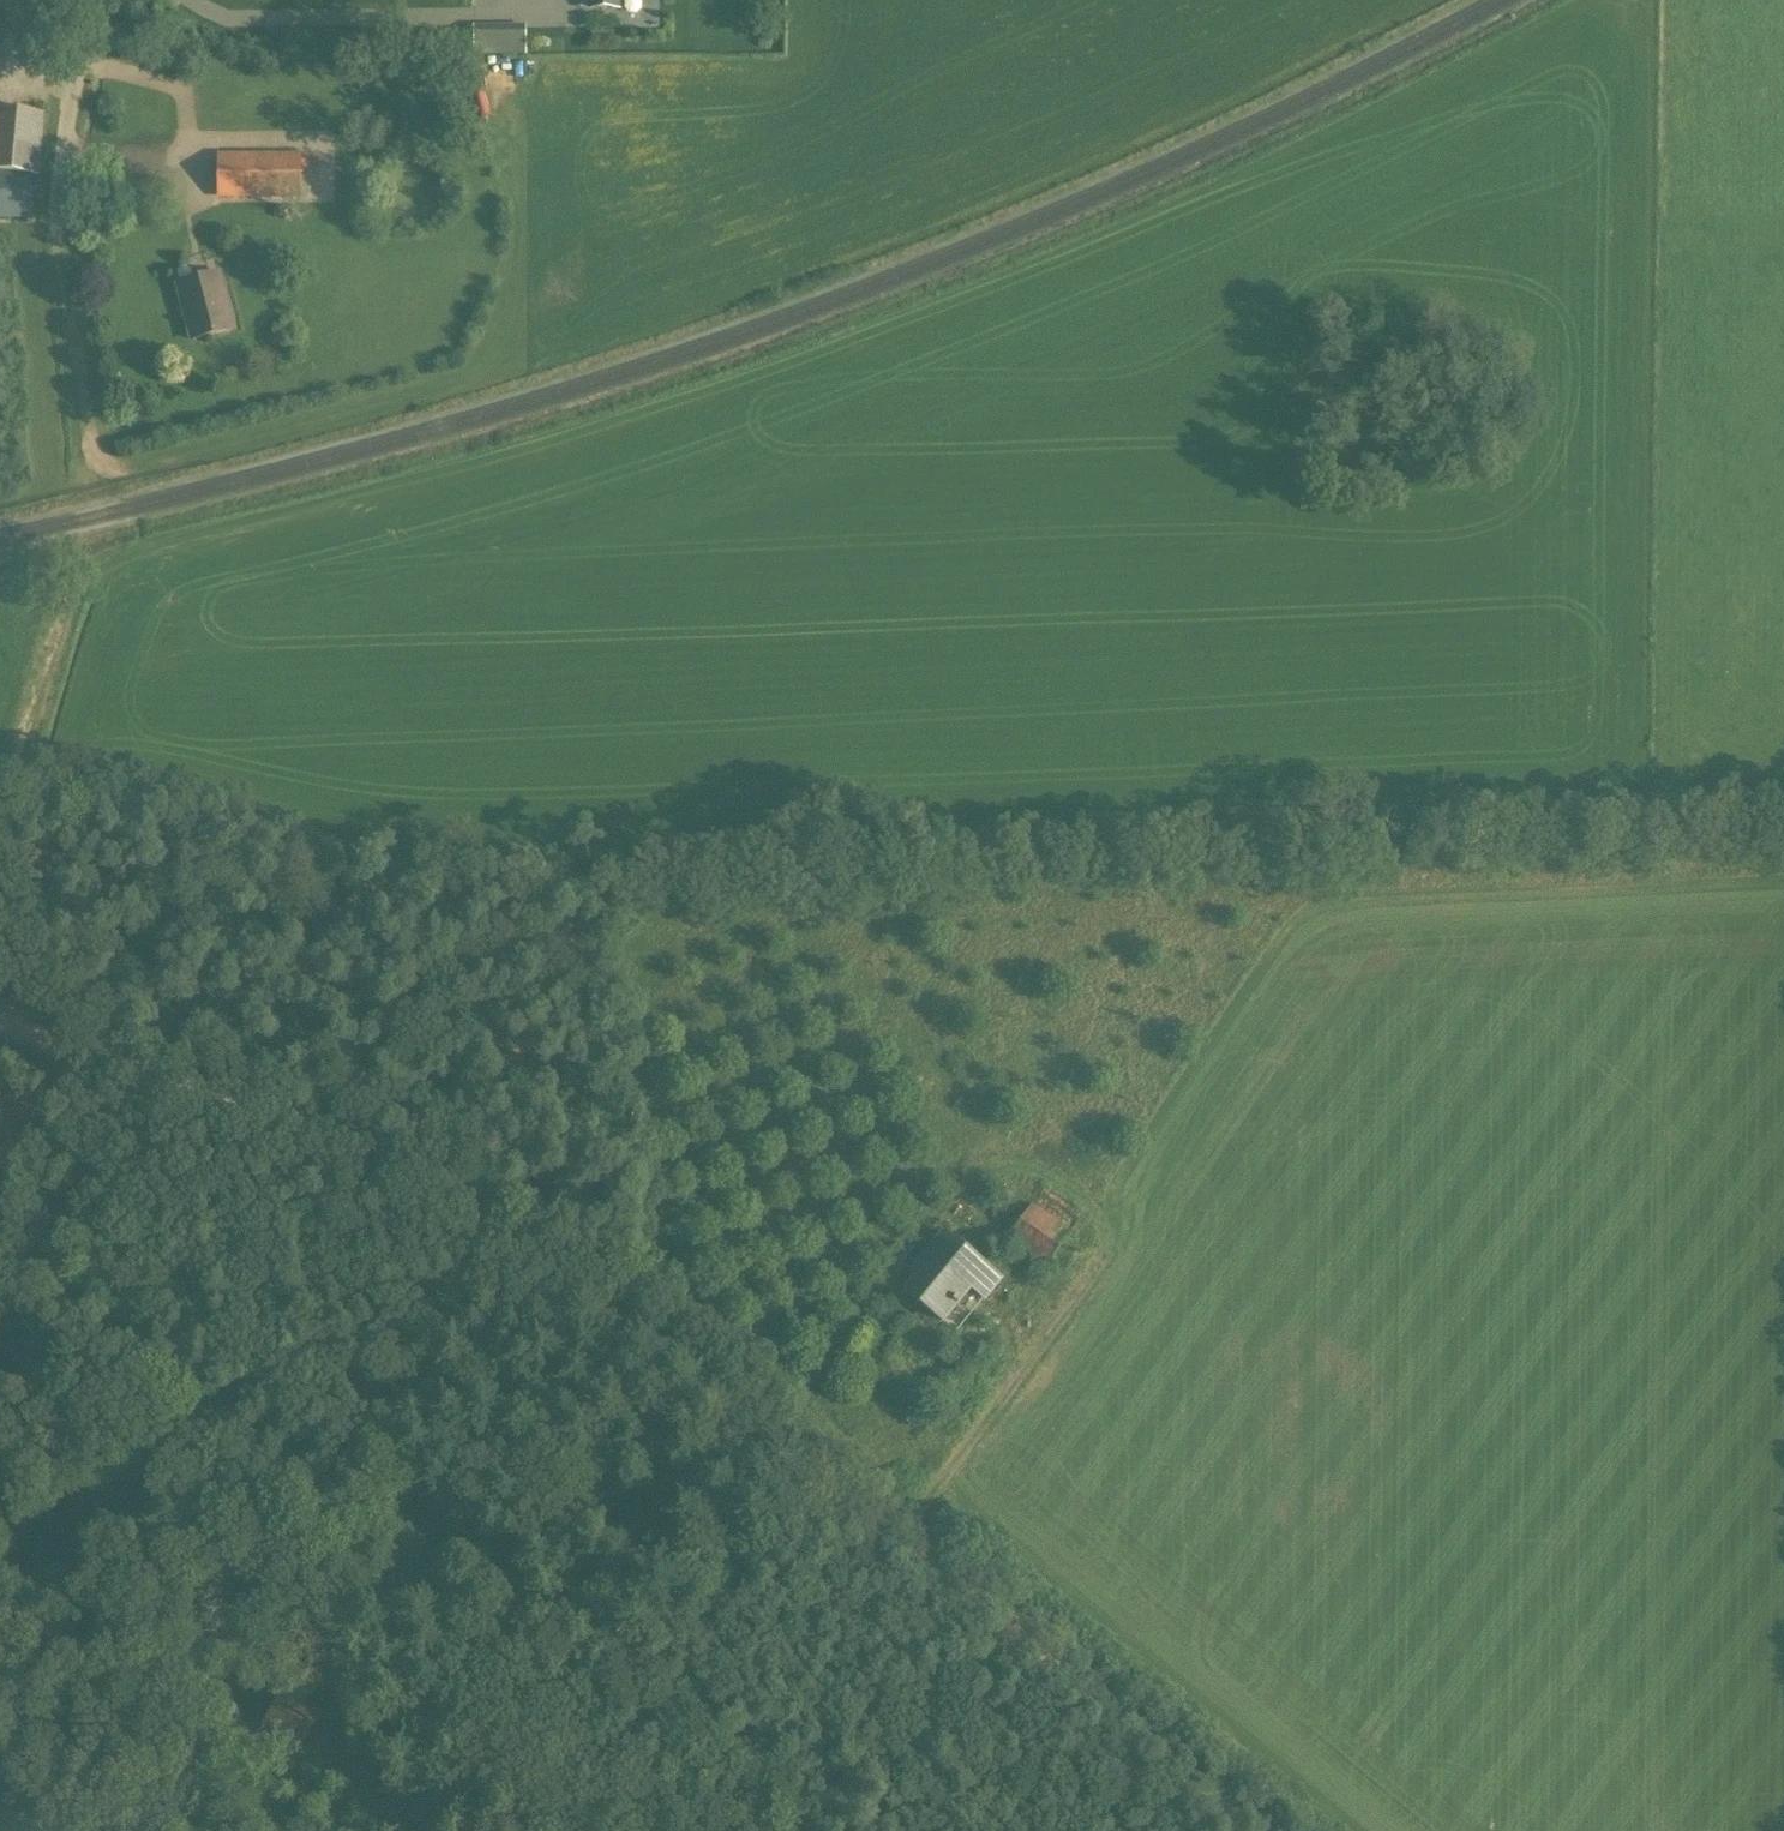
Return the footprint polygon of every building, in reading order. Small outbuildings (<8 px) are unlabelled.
[(61,19),(66,0),(40,0),(61,19)] [(596,2),(616,2),(616,19),(643,19),(643,2),(658,2),(658,0),(596,0),(596,2)] [(523,31),(508,31),(508,53),(523,53),(523,31)] [(0,108),(0,219),(33,218),(33,175),(39,176),(45,113),(0,108)] [(218,199),(219,199),(301,199),(301,197),(301,153),(218,154),(218,199)] [(235,329),(220,273),(178,284),(192,341),(235,329)] [(1033,1205),(1006,1240),(1045,1267),(1071,1231),(1033,1205)] [(944,1233),(913,1271),(920,1276),(905,1294),(946,1327),(973,1293),(984,1302),(1002,1280),(944,1233)]
